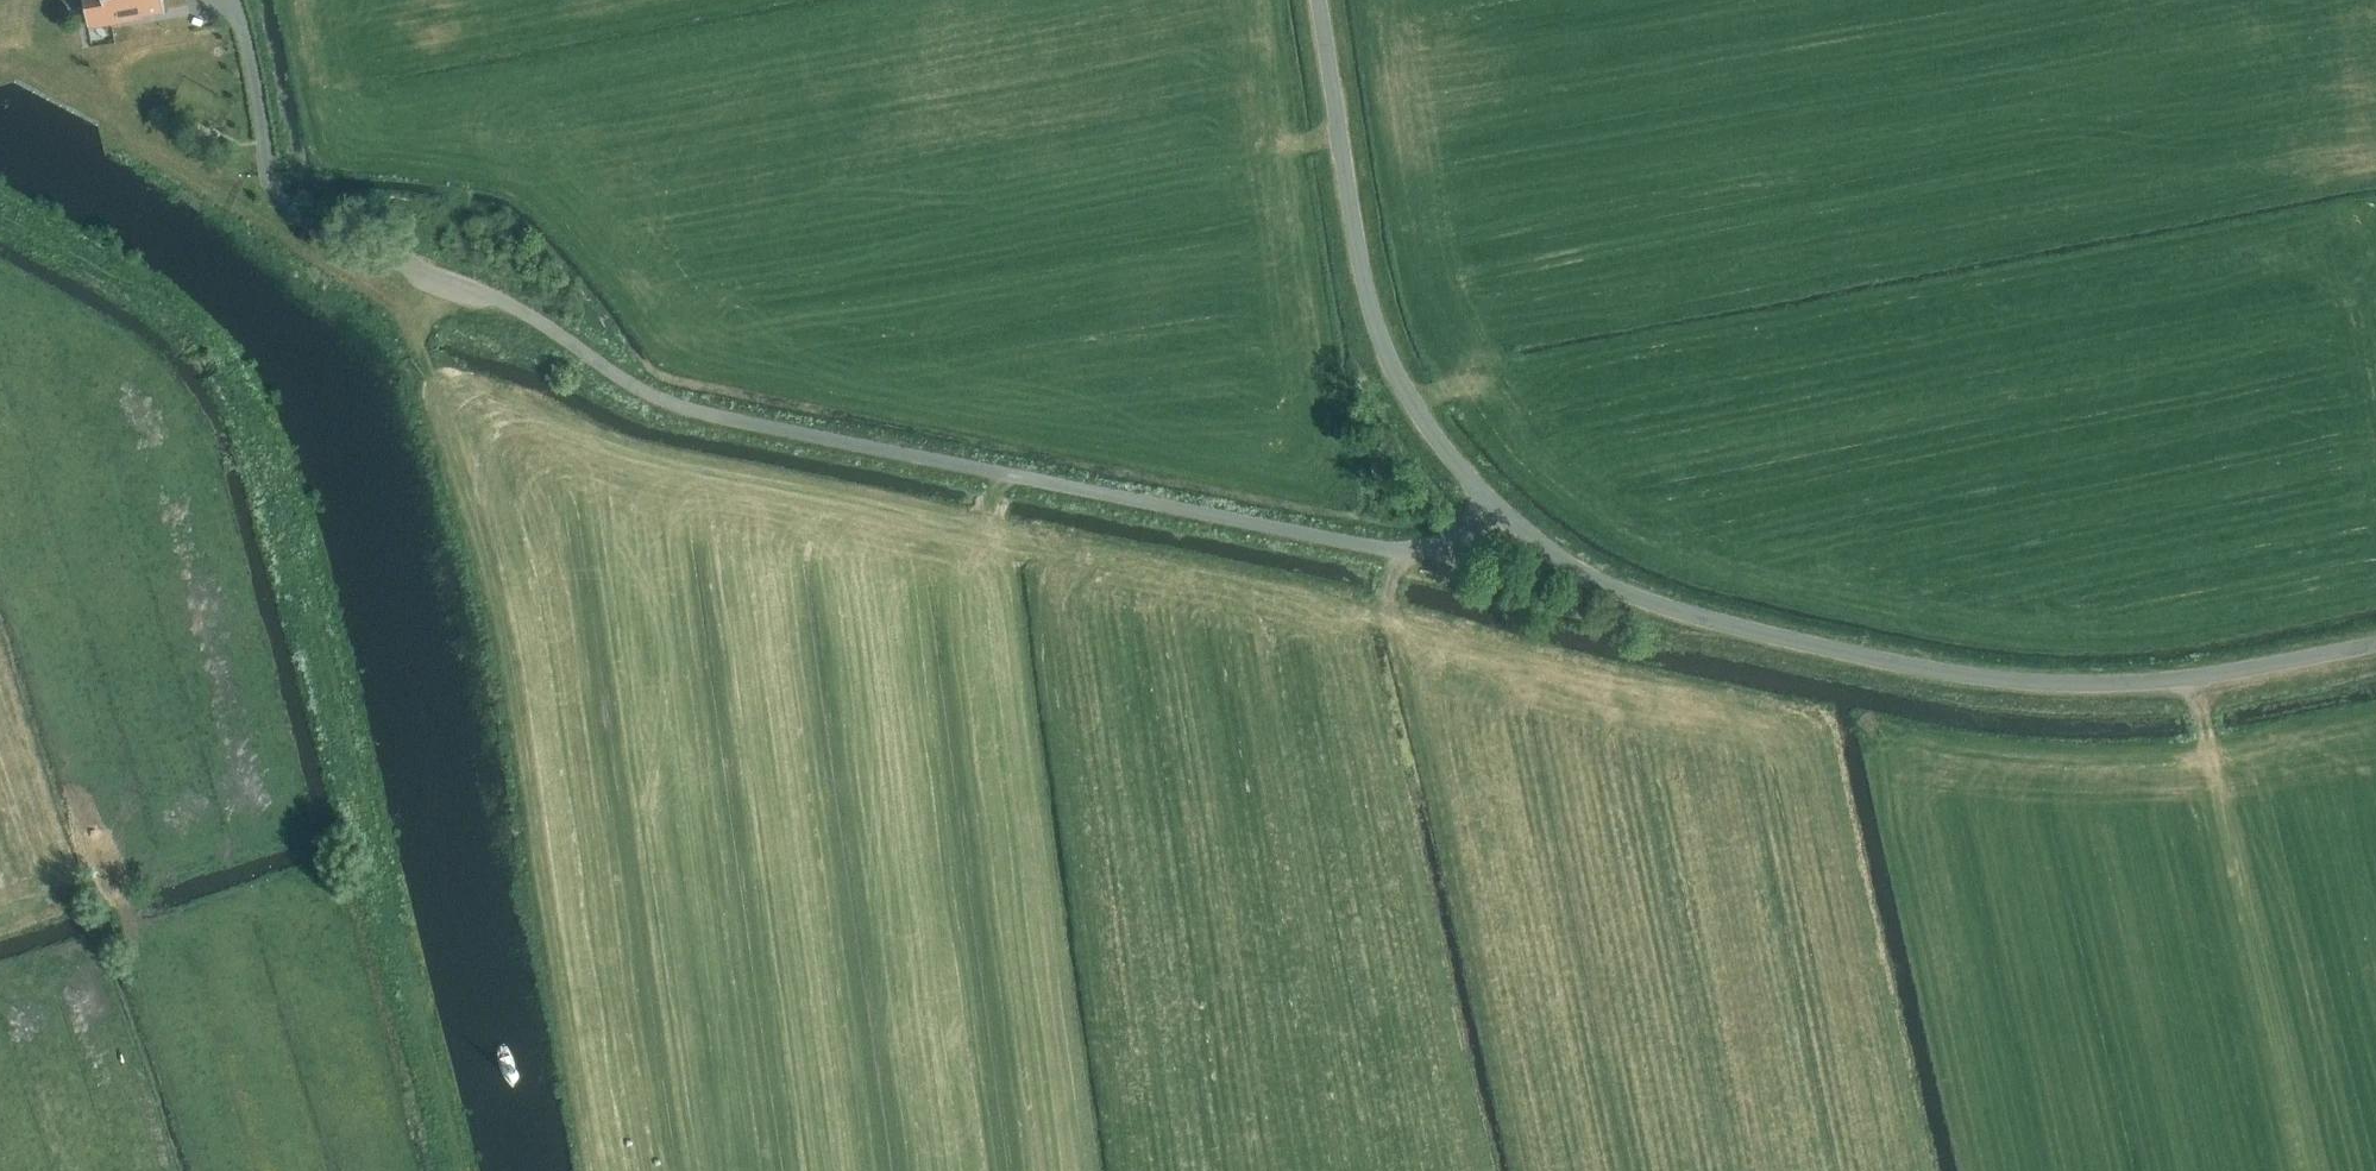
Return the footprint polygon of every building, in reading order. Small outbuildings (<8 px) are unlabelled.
[(87,17),(105,14),(106,20),(165,9),(163,0),(83,0),(87,17)]
